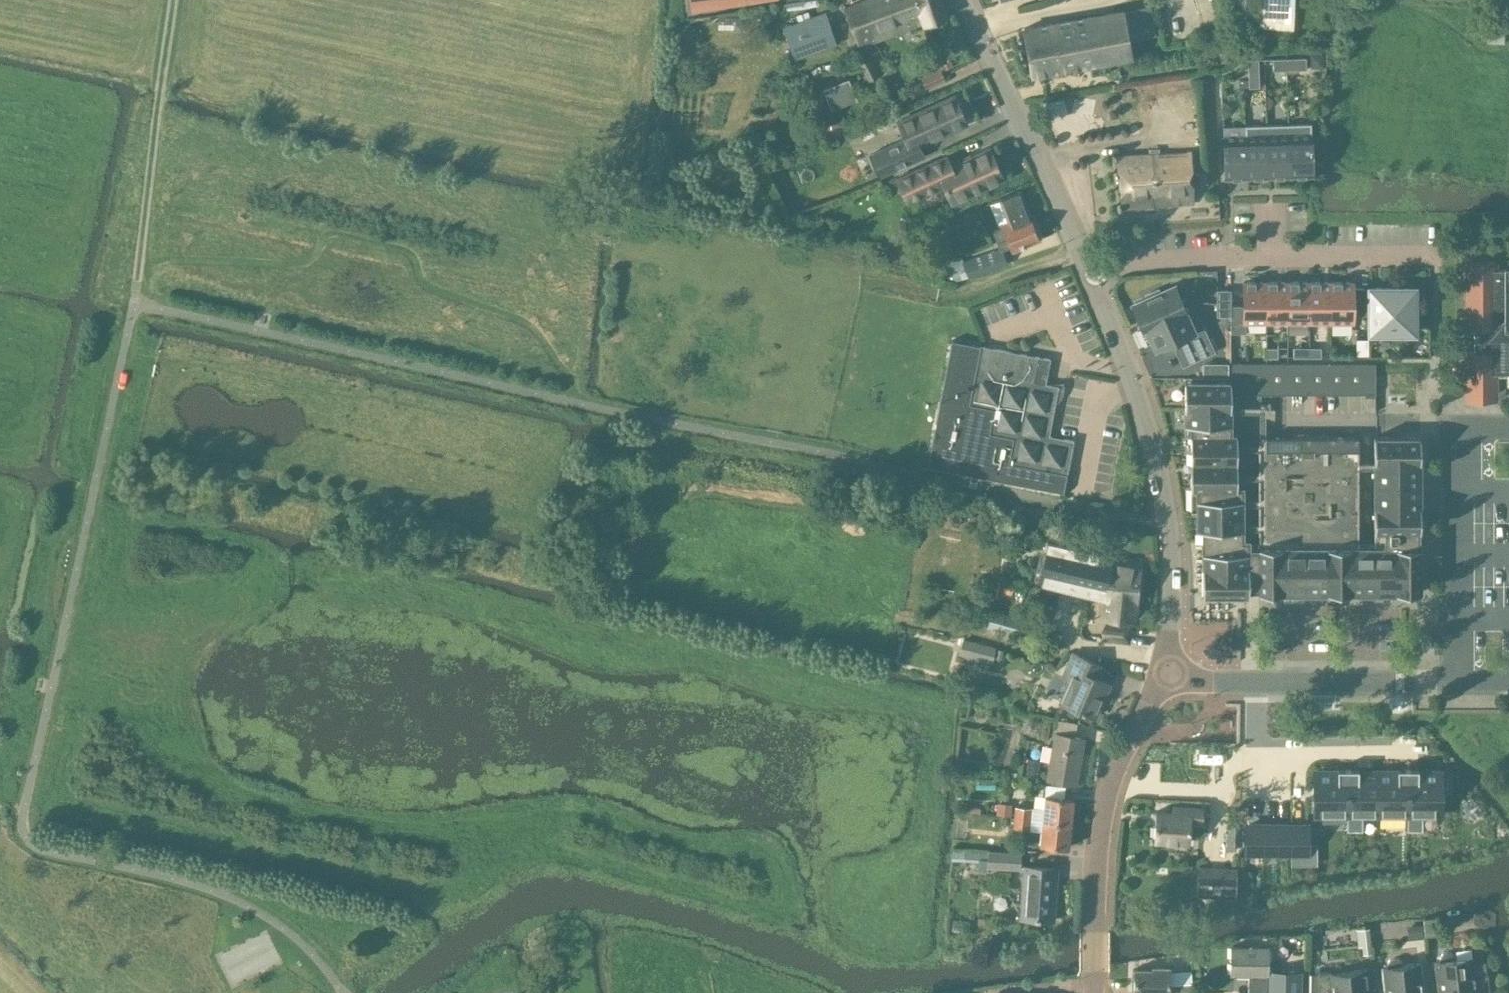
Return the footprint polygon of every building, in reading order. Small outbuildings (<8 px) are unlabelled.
[(691,9),(751,0),(689,0),(691,9)] [(947,16),(941,0),(863,0),(845,6),(860,46),(947,16)] [(1234,27),(1256,28),(1257,0),(1235,0),(1234,27)] [(758,12),(764,23),(778,15),(772,4),(758,12)] [(1132,58),(1128,40),(1156,35),(1152,6),(1123,11),(1123,10),(1051,23),(1059,71),(1132,58)] [(825,13),(799,23),(784,28),(795,59),(837,44),(825,13)] [(1488,17),(1487,42),(1504,43),(1506,18),(1488,17)] [(1059,71),(1051,23),(1023,28),(1032,76),(1059,71)] [(880,75),(872,57),(858,64),(866,82),(880,75)] [(1306,57),(1289,58),(1290,68),(1306,67),(1306,57)] [(1290,68),(1289,58),(1273,58),(1273,69),(1290,68)] [(1248,59),(1248,73),(1259,73),(1258,59),(1248,59)] [(925,88),(945,79),(940,68),(920,77),(925,88)] [(1259,73),(1248,73),(1249,88),(1259,87),(1259,73)] [(848,79),(823,89),(832,111),(857,101),(848,79)] [(870,153),(880,175),(880,176),(924,156),(919,145),(968,123),(955,94),(898,120),(905,138),(876,151),(870,153)] [(1173,127),(1175,141),(1184,139),(1183,127),(1188,127),(1187,105),(1134,108),(1135,129),(1173,127)] [(823,137),(842,135),(841,122),(821,124),(823,137)] [(1291,176),(1313,175),(1311,123),(1289,124),(1291,176)] [(1269,177),(1291,176),(1289,124),(1267,125),(1269,177)] [(1245,126),(1245,136),(1247,178),(1269,177),(1267,125),(1245,126)] [(1247,178),(1245,136),(1223,137),(1225,179),(1247,178)] [(897,177),(903,192),(908,203),(944,187),(951,202),(1004,178),(990,148),(952,165),(947,155),(897,177)] [(1194,203),(1190,151),(1117,156),(1120,208),(1194,203)] [(1001,224),(991,228),(1000,249),(1001,251),(1003,250),(1011,247),(1012,249),(1039,238),(1040,238),(1043,237),(1037,222),(1034,223),(1031,215),(1021,190),(999,199),(1008,220),(1008,221),(1001,224)] [(1000,249),(963,262),(968,276),(969,277),(1007,264),(1007,262),(1003,250),(1001,251),(1000,249)] [(1504,266),(1504,269),(1497,269),(1497,261),(1466,261),(1466,329),(1474,329),(1474,351),(1466,351),(1466,394),(1497,394),(1497,372),(1508,372),(1508,266),(1504,266)] [(1266,322),(1265,282),(1243,282),(1243,306),(1231,306),(1231,315),(1231,332),(1243,332),(1243,322),(1261,322),(1266,322)] [(1287,322),(1288,282),(1265,282),(1266,322),(1284,322),(1287,322)] [(1309,322),(1309,282),(1288,282),(1287,322),(1307,322),(1309,322)] [(1331,322),(1330,282),(1309,282),(1309,322),(1330,322),(1331,322)] [(1365,314),(1365,288),(1353,288),(1353,282),(1330,282),(1331,322),(1353,322),(1353,314),(1365,314)] [(1132,305),(1142,328),(1193,305),(1190,296),(1182,300),(1175,285),(1160,292),(1158,288),(1145,294),(1146,298),(1132,305)] [(1370,288),(1370,332),(1415,332),(1414,288),(1370,288)] [(1217,315),(1231,315),(1231,306),(1230,306),(1230,290),(1217,290),(1217,315)] [(1193,305),(1142,328),(1148,340),(1152,338),(1156,348),(1181,338),(1191,362),(1214,351),(1193,305)] [(1369,356),(1369,337),(1356,338),(1356,356),(1369,356)] [(1028,354),(979,345),(952,340),(928,466),(1063,492),(1073,440),(1048,435),(1056,395),(1058,386),(1045,383),(1049,358),(1028,354)] [(1266,347),(1266,357),(1278,357),(1278,347),(1266,347)] [(1293,357),(1307,357),(1307,347),(1293,347),(1293,357)] [(1321,347),(1307,347),(1307,357),(1321,357),(1321,347)] [(1229,361),(1221,362),(1221,376),(1229,375),(1229,361)] [(1203,595),(1214,595),(1248,595),(1248,589),(1253,589),(1258,589),(1258,593),(1420,593),(1420,547),(1418,547),(1418,539),(1418,530),(1420,530),(1420,437),(1374,437),(1374,547),(1380,547),(1380,553),(1358,553),(1358,437),(1258,438),(1258,550),(1249,550),(1249,540),(1243,540),(1242,487),(1236,487),(1236,434),(1230,434),(1230,394),(1364,394),(1364,412),(1375,412),(1375,394),(1375,363),(1230,363),(1230,381),(1185,381),(1184,424),(1191,424),(1191,511),(1197,511),(1197,530),(1203,530),(1203,540),(1197,540),(1197,541),(1203,541),(1203,595)] [(1039,581),(1102,598),(1111,556),(1048,542),(1039,581)] [(1111,556),(1102,598),(1100,617),(1135,620),(1140,563),(1111,556)] [(987,628),(1015,636),(1020,619),(992,610),(987,628)] [(1105,638),(1128,641),(1130,626),(1107,623),(1105,638)] [(978,642),(974,658),(976,658),(990,662),(994,647),(981,643),(978,642)] [(1093,717),(1109,683),(1093,676),(1098,664),(1071,652),(1060,677),(1070,681),(1060,702),(1093,717)] [(1070,735),(1073,723),(1052,717),(1049,729),(1070,735)] [(1054,733),(1046,779),(1076,784),(1084,738),(1054,733)] [(1039,774),(1041,761),(1028,759),(1026,772),(1039,774)] [(1346,767),(1317,768),(1317,815),(1346,815),(1346,767)] [(1379,767),(1346,767),(1346,815),(1347,830),(1379,830),(1379,814),(1379,767)] [(1408,767),(1379,767),(1379,814),(1409,814),(1408,767)] [(1439,767),(1408,767),(1409,814),(1409,830),(1440,830),(1439,767)] [(1070,822),(1073,798),(1044,795),(1043,809),(1015,806),(1014,817),(1031,819),(1070,822)] [(997,803),(996,815),(1011,816),(1012,804),(997,803)] [(1202,807),(1171,806),(1171,810),(1156,809),(1154,841),(1188,843),(1190,822),(1201,823),(1202,807)] [(1031,819),(1014,817),(1013,828),(1041,831),(1039,844),(1068,847),(1070,822),(1031,819)] [(1265,825),(1250,824),(1249,852),(1264,852),(1265,825)] [(1279,825),(1265,825),(1264,852),(1279,853),(1279,825)] [(1279,825),(1279,853),(1290,853),(1291,825),(1279,825)] [(1305,825),(1291,825),(1290,853),(1304,853),(1305,825)] [(977,872),(987,872),(987,868),(1021,870),(1022,853),(989,851),(953,849),(952,865),(965,866),(965,861),(978,862),(977,872)] [(1057,868),(1052,868),(1024,866),(1021,918),(1053,921),(1055,900),(1057,869),(1057,868)] [(1206,866),(1205,897),(1231,897),(1232,867),(1206,866)] [(1423,937),(1422,925),(1407,926),(1409,939),(1423,937)] [(1432,925),(1425,925),(1425,936),(1433,935),(1432,925)] [(1371,945),(1362,946),(1363,954),(1372,954),(1371,945)] [(1267,948),(1231,947),(1231,975),(1250,975),(1250,992),(1301,992),(1302,970),(1266,970),(1267,948)] [(1435,961),(1439,992),(1490,992),(1487,974),(1474,975),(1472,957),(1455,959),(1454,955),(1450,952),(1446,952),(1442,953),(1440,957),(1439,961),(1435,961)] [(1386,992),(1423,992),(1419,963),(1403,965),(1401,961),(1398,959),(1394,958),(1390,959),(1387,963),(1387,967),(1383,967),(1386,992)] [(1134,992),(1136,992),(1169,992),(1169,984),(1169,967),(1152,966),(1152,969),(1134,968),(1134,992)] [(1309,992),(1369,992),(1367,969),(1331,973),(1331,971),(1309,974),(1309,992)] [(1169,992),(1192,992),(1192,983),(1169,984),(1169,992)]
